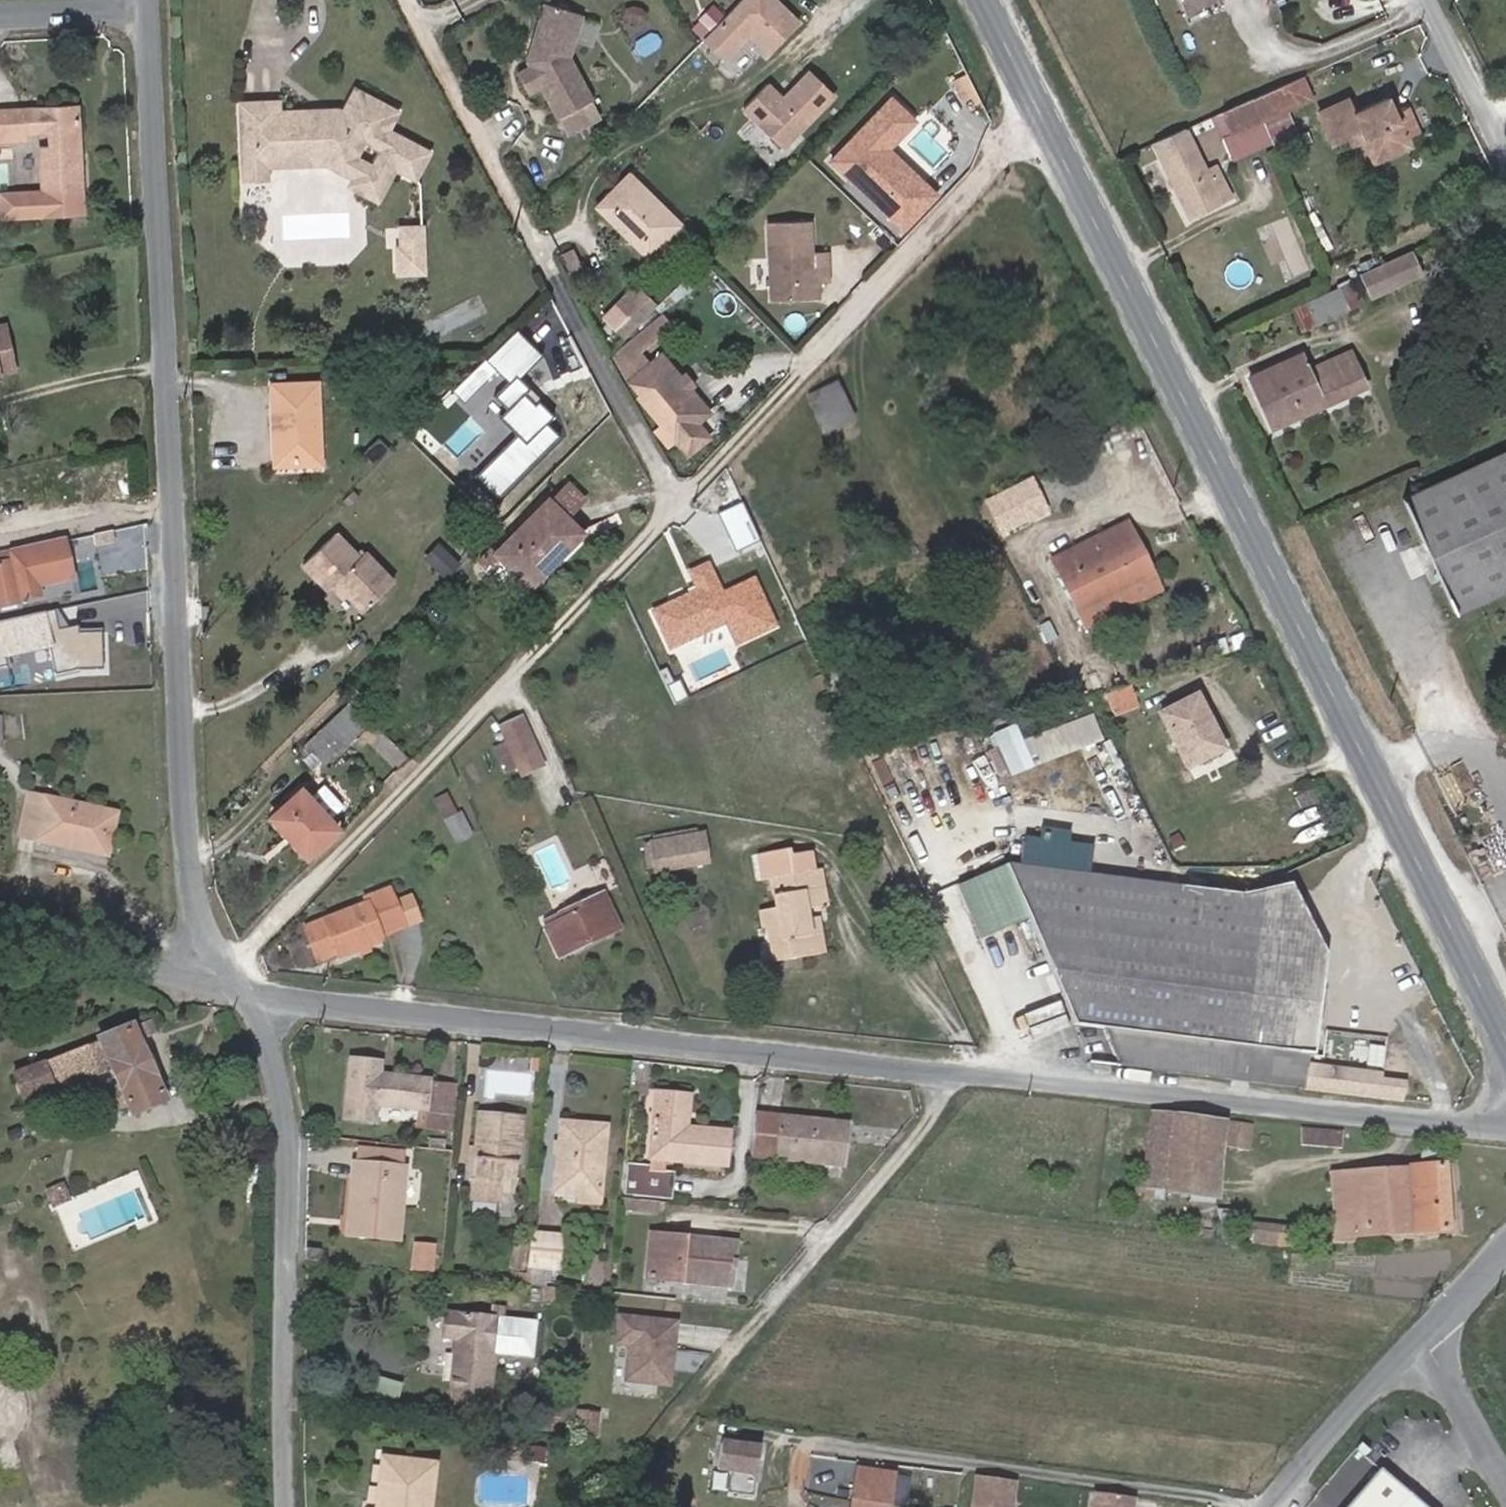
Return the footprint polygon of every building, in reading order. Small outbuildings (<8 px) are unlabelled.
[(519,67),(528,86),(542,80),(566,128),(600,111),(571,52),(585,10),(556,0),(548,0),(537,33),(539,38),(537,44),(532,47),(529,54),(532,60),(519,67)] [(702,39),(722,58),(747,32),(768,53),(796,24),(771,0),(740,0),(702,39)] [(1184,13),(1210,0),(1178,0),(1184,13)] [(694,25),(703,33),(724,13),(715,4),(694,25)] [(766,83),(742,108),(782,146),(832,95),(807,71),(790,89),(791,93),(783,100),(781,98),(766,83)] [(1273,113),(1312,96),(1303,76),(1252,98),(1261,119),(1273,113)] [(277,101),(240,104),(242,145),(264,144),(265,158),(279,158),(279,165),(325,163),(352,179),(363,159),(357,156),(364,143),(376,149),(386,130),(396,111),(355,89),(343,112),(337,109),(331,120),(312,110),(277,112),(277,101)] [(791,93),(790,89),(781,98),(783,100),(791,93)] [(943,193),(895,145),(923,117),(895,90),(829,157),(905,231),(943,193)] [(1261,119),(1252,98),(1222,111),(1231,132),(1261,119)] [(1406,137),(1397,117),(1389,98),(1355,112),(1349,99),(1319,113),(1332,142),(1350,134),(1361,129),(1364,138),(1374,161),(1409,145),(1406,137)] [(0,110),(0,142),(24,140),(24,133),(47,132),(48,148),(39,148),(41,192),(17,193),(18,216),(75,213),(74,199),(61,199),(60,192),(82,191),(77,106),(0,110)] [(337,109),(312,110),(331,120),(337,109)] [(1268,134),(1261,119),(1231,132),(1222,111),(1212,116),(1231,161),(1272,143),(1268,134)] [(1417,132),(1408,112),(1397,117),(1406,137),(1417,132)] [(1280,129),(1273,113),(1261,119),(1268,134),(1280,129)] [(1211,179),(1185,128),(1153,142),(1189,216),(1230,195),(1219,175),(1211,179)] [(1364,138),(1361,129),(1350,134),(1354,143),(1364,138)] [(363,159),(352,179),(357,189),(376,199),(394,167),(414,177),(428,151),(386,130),(376,149),(378,150),(371,163),(363,159)] [(264,144),(242,145),(243,179),(266,179),(265,165),(279,165),(279,158),(265,158),(264,144)] [(12,173),(10,158),(0,159),(0,174),(12,173)] [(680,224),(628,174),(596,206),(648,257),(680,224)] [(60,192),(61,199),(74,199),(75,213),(83,213),(82,191),(60,192)] [(810,253),(809,220),(766,222),(770,300),(816,298),(815,282),(811,283),(810,253)] [(397,247),(399,273),(423,271),(421,226),(400,228),(402,248),(397,247)] [(1419,273),(1409,251),(1360,272),(1371,296),(1419,273)] [(825,252),(810,253),(811,283),(815,282),(826,282),(825,252)] [(671,303),(697,284),(689,274),(666,296),(671,303)] [(654,307),(655,306),(634,285),(603,318),(624,339),(654,307)] [(1347,308),(1338,289),(1292,309),(1302,329),(1347,308)] [(671,303),(666,296),(655,306),(654,307),(659,312),(671,303)] [(658,317),(613,354),(626,378),(639,396),(637,397),(660,425),(653,430),(667,447),(678,438),(699,422),(709,413),(672,368),(661,377),(637,348),(665,326),(658,317)] [(2,327),(0,327),(0,371),(11,369),(2,327)] [(549,413),(534,397),(530,400),(521,390),(526,385),(513,372),(537,349),(516,328),(487,356),(507,376),(490,393),(502,406),(494,414),(511,431),(469,472),(491,495),(555,433),(542,420),(549,413)] [(1271,427),(1365,385),(1349,351),(1316,365),(1308,369),(1301,354),(1248,377),(1271,427)] [(320,459),(317,382),(271,384),(272,430),(278,430),(279,460),(320,459)] [(853,420),(836,383),(808,396),(825,432),(853,420)] [(689,452),(710,435),(699,422),(678,438),(689,452)] [(279,460),(278,430),(272,430),(274,465),(321,464),(320,459),(279,460)] [(1402,498),(1454,612),(1478,601),(1505,588),(1505,451),(1402,498)] [(1032,477),(982,502),(1001,541),(1051,516),(1032,477)] [(529,586),(583,531),(567,516),(584,499),(568,483),(551,501),(548,498),(494,552),(529,586)] [(735,550),(761,541),(746,501),(721,510),(735,550)] [(1152,575),(1125,522),(1051,560),(1077,612),(1152,575)] [(362,611),(394,581),(365,551),(360,556),(336,532),(303,564),(327,590),(330,586),(334,583),(346,595),(362,611)] [(72,579),(64,540),(0,554),(0,606),(21,601),(20,599),(40,595),(37,586),(72,579)] [(461,563),(439,542),(427,554),(448,576),(461,563)] [(494,559),(487,551),(478,559),(486,567),(494,559)] [(775,625),(754,580),(722,595),(708,565),(692,572),(700,590),(655,611),(666,633),(682,626),(688,638),(727,620),(737,642),(775,625)] [(346,595),(334,583),(330,586),(343,599),(346,595)] [(0,619),(0,644),(0,664),(53,655),(56,673),(107,665),(100,625),(81,628),(77,606),(0,619)] [(688,638),(682,626),(666,633),(671,646),(688,638)] [(830,690),(822,673),(814,677),(822,694),(830,690)] [(1136,704),(1129,686),(1105,695),(1113,713),(1136,704)] [(1221,750),(1195,698),(1161,715),(1186,766),(1221,750)] [(323,763),(368,722),(349,703),(306,744),(323,763)] [(991,732),(1005,773),(1106,741),(1097,712),(1024,735),(1020,722),(991,732)] [(542,765),(520,717),(500,727),(507,742),(518,767),(521,775),(542,765)] [(518,767),(507,742),(493,748),(505,773),(518,767)] [(337,828),(302,788),(271,816),(306,856),(337,828)] [(107,856),(117,812),(28,793),(18,836),(107,856)] [(456,813),(447,796),(436,802),(444,819),(456,813)] [(472,834),(460,811),(456,813),(444,819),(456,842),(472,834)] [(653,843),(695,835),(694,829),(652,837),(653,843)] [(707,862),(703,834),(695,835),(653,843),(651,843),(655,867),(655,872),(707,862)] [(655,867),(651,843),(644,844),(647,868),(655,867)] [(817,917),(816,908),(826,906),(819,871),(813,871),(809,852),(791,855),(790,849),(758,855),(762,880),(771,878),(776,908),(760,911),(763,929),(767,928),(773,962),(813,955),(807,919),(817,917)] [(1321,990),(1326,955),(1289,883),(1260,890),(1241,894),(1176,886),(1138,882),(1059,871),(1006,865),(957,886),(980,939),(1028,918),(1073,1024),(1104,1028),(1119,1065),(1404,1100),(1405,1084),(1381,1082),(1365,1080),(1367,1074),(1306,1066),(1308,1054),(1313,1055),(1318,1018),(1321,990)] [(380,935),(404,927),(394,904),(388,888),(365,898),(366,903),(304,927),(318,960),(338,953),(339,957),(359,949),(366,946),(381,940),(380,935)] [(619,929),(602,893),(541,922),(558,956),(619,929)] [(394,904),(404,927),(423,920),(414,897),(394,904)] [(823,953),(817,917),(807,919),(813,955),(823,953)] [(368,951),(366,946),(359,949),(361,954),(368,951)] [(162,1092),(139,1040),(156,1032),(150,1021),(133,1028),(133,1027),(44,1062),(15,1073),(25,1098),(54,1088),(98,1071),(98,1073),(111,1068),(118,1085),(108,1090),(118,1110),(127,1105),(128,1108),(162,1092)] [(1119,1065),(1104,1028),(1073,1024),(1089,1061),(1119,1065)] [(438,1109),(441,1085),(427,1083),(428,1080),(379,1074),(380,1063),(350,1060),(344,1116),(374,1120),(375,1104),(376,1099),(397,1101),(397,1106),(418,1108),(417,1126),(450,1129),(452,1110),(438,1109)] [(452,1110),(454,1087),(441,1085),(438,1109),(452,1110)] [(131,1115),(165,1100),(162,1092),(128,1108),(131,1115)] [(686,1128),(689,1096),(654,1092),(648,1159),(652,1159),(663,1160),(724,1166),(728,1131),(686,1128)] [(841,1166),(846,1123),(754,1113),(750,1156),(841,1166)] [(1217,1198),(1224,1122),(1172,1115),(1150,1113),(1150,1123),(1147,1135),(1147,1147),(1145,1168),(1144,1185),(1145,1185),(1153,1187),(1165,1189),(1165,1191),(1189,1194),(1214,1197),(1217,1198)] [(515,1184),(521,1119),(478,1115),(476,1147),(474,1156),(472,1156),(471,1180),(469,1201),(498,1203),(499,1194),(500,1184),(515,1184)] [(600,1195),(606,1125),(560,1121),(558,1144),(557,1152),(553,1191),(579,1193),(600,1195)] [(1246,1148),(1250,1127),(1231,1124),(1228,1144),(1246,1148)] [(21,1136),(18,1128),(6,1132),(9,1141),(21,1136)] [(1339,1147),(1341,1132),(1301,1129),(1301,1144),(1339,1147)] [(403,1167),(405,1151),(356,1146),(355,1163),(403,1167)] [(474,1156),(476,1147),(467,1146),(464,1179),(471,1180),(472,1156),(474,1156)] [(662,1169),(663,1160),(652,1159),(652,1165),(651,1168),(662,1169)] [(398,1239),(405,1167),(403,1167),(355,1163),(353,1163),(351,1178),(356,1178),(351,1235),(398,1239)] [(651,1168),(652,1165),(626,1163),(624,1195),(669,1199),(671,1174),(651,1172),(651,1168)] [(1450,1229),(1445,1164),(1330,1172),(1335,1236),(1450,1229)] [(421,1169),(411,1168),(408,1202),(418,1203),(421,1169)] [(514,1195),(515,1184),(500,1184),(499,1194),(514,1195)] [(68,1199),(62,1185),(48,1192),(53,1205),(68,1199)] [(1153,1199),(1153,1187),(1145,1185),(1144,1198),(1153,1199)] [(599,1203),(600,1195),(579,1193),(578,1201),(599,1203)] [(1214,1204),(1214,1197),(1189,1194),(1188,1201),(1214,1204)] [(657,1211),(659,1201),(624,1198),(623,1208),(657,1211)] [(1182,1232),(1183,1224),(1170,1223),(1169,1230),(1182,1232)] [(1295,1247),(1297,1229),(1254,1224),(1253,1224),(1249,1223),(1248,1231),(1253,1231),(1252,1241),(1295,1247)] [(557,1269),(560,1236),(529,1233),(528,1247),(527,1266),(546,1268),(557,1269)] [(731,1287),(735,1242),(650,1234),(645,1278),(731,1287)] [(431,1271),(434,1245),(414,1243),(412,1269),(431,1271)] [(527,1266),(528,1247),(510,1245),(507,1269),(526,1271),(527,1266)] [(305,1248),(305,1260),(307,1260),(318,1261),(320,1250),(305,1248)] [(544,1286),(546,1268),(527,1266),(526,1271),(525,1284),(544,1286)] [(532,1355),(535,1322),(501,1319),(502,1310),(493,1309),(492,1318),(445,1312),(443,1336),(455,1338),(450,1390),(451,1390),(450,1406),(486,1410),(487,1394),(489,1394),(494,1350),(532,1355)] [(675,1323),(620,1317),(617,1342),(630,1344),(626,1380),(668,1384),(675,1323)] [(397,1410),(402,1391),(373,1382),(368,1402),(397,1410)] [(595,1437),(598,1414),(575,1412),(573,1434),(595,1437)] [(753,1493),(760,1446),(721,1440),(717,1470),(732,1472),(729,1490),(753,1493)] [(538,1461),(539,1448),(526,1447),(525,1460),(538,1461)] [(435,1463),(382,1457),(376,1506),(430,1506),(435,1463)] [(893,1474),(857,1468),(851,1506),(887,1506),(893,1474)] [(1379,1468),(1346,1506),(1423,1506),(1379,1468)] [(974,1476),(970,1506),(1010,1506),(1014,1481),(974,1476)] [(1091,1506),(1131,1506),(1132,1498),(1093,1492),(1091,1506)]
